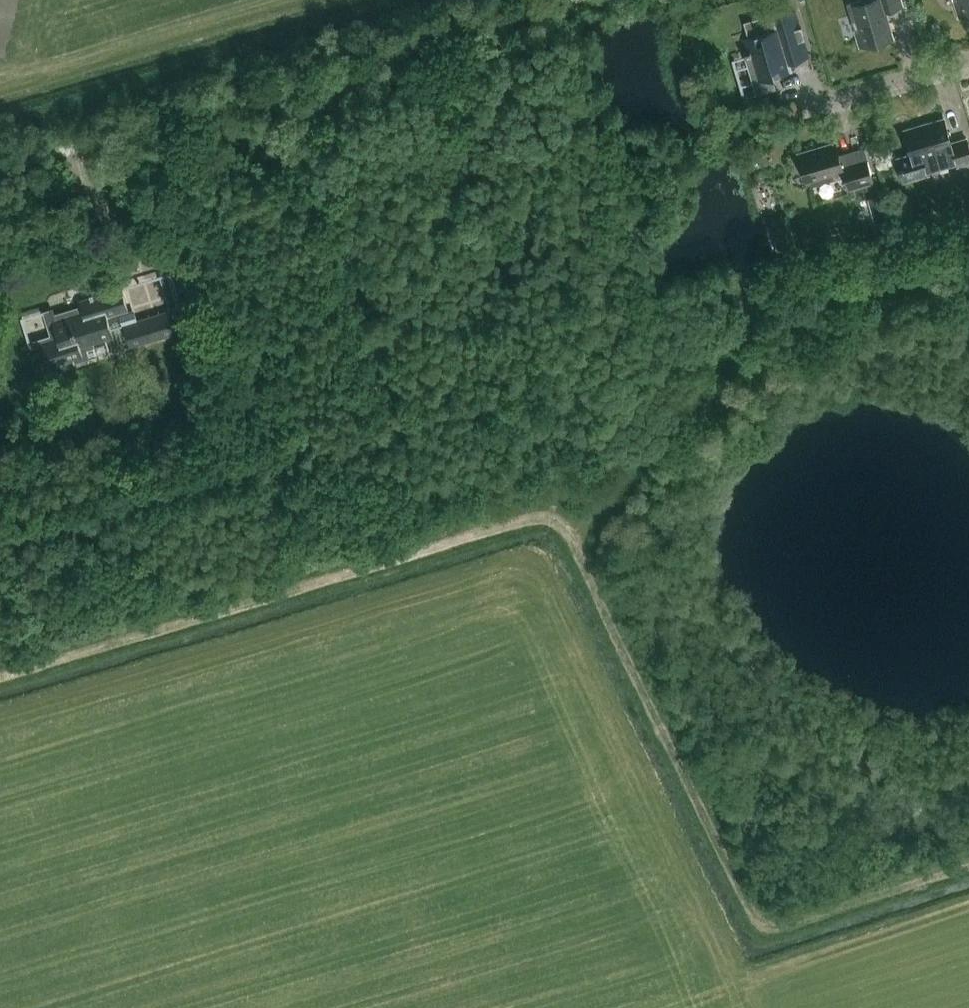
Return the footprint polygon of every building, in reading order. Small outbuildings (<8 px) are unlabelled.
[(862,1),(862,0),(859,0),(847,3),(860,47),(894,37),(886,12),(907,5),(905,0),(867,0),(862,1)] [(959,18),(968,15),(968,0),(954,0),(959,18)] [(753,83),(792,71),(790,64),(809,58),(794,7),(774,13),(778,28),(741,39),(745,53),(744,53),(753,83)] [(912,154),(896,158),(904,183),(929,175),(928,169),(956,161),(958,167),(968,163),(968,146),(966,138),(951,142),(944,118),(905,129),(912,154)] [(867,159),(842,166),(835,142),(798,153),(808,186),(845,176),(849,191),(874,183),(867,159)] [(884,195),(868,200),(877,229),(892,225),(884,195)] [(793,246),(788,230),(773,234),(778,251),(793,246)] [(134,309),(129,310),(122,287),(79,300),(83,311),(53,320),(58,339),(42,344),(49,367),(84,357),(81,348),(104,340),(108,355),(177,333),(170,309),(137,320),(134,309)]
